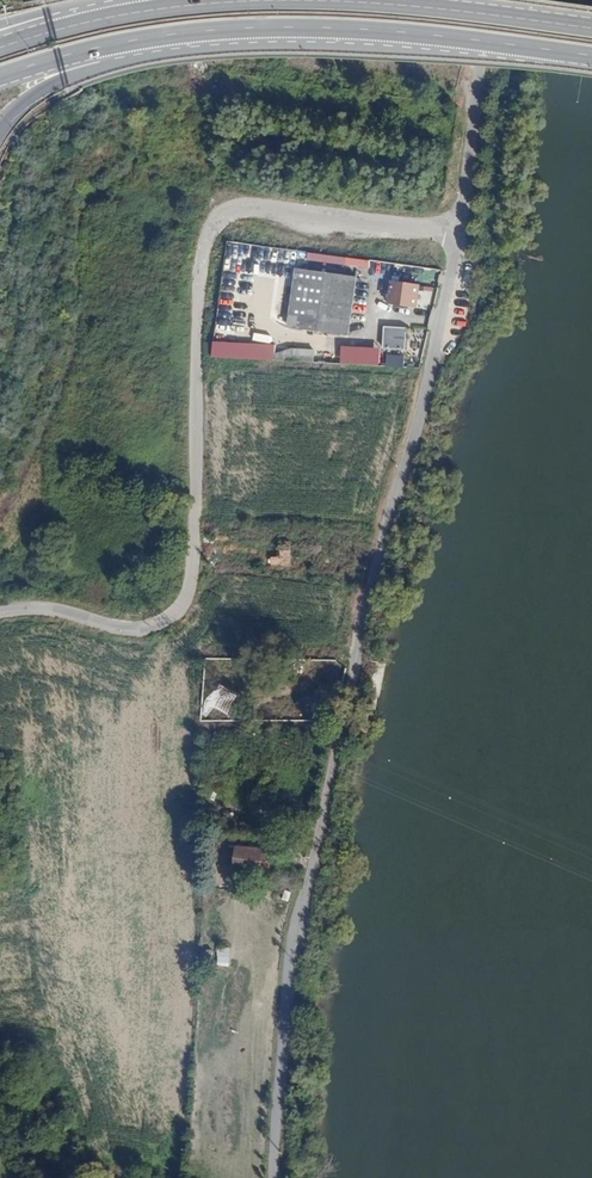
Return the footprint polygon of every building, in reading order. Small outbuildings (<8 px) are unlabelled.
[(345,258),(345,265),(368,266),(369,260),(345,258)] [(374,262),(373,277),(391,278),(392,263),(374,262)] [(355,282),(296,272),(287,330),(347,339),(355,282)] [(418,308),(421,290),(393,286),(392,305),(418,308)] [(406,354),(408,336),(388,332),(386,352),(406,354)] [(373,341),(372,360),(380,361),(381,341),(373,341)] [(314,349),(276,348),(275,359),(314,360),(314,349)] [(370,363),(371,349),(347,348),(346,361),(370,363)] [(386,357),(386,364),(399,365),(400,357),(386,357)] [(292,544),(281,544),(281,554),(274,554),(274,563),(292,563),(292,544)] [(212,703),(228,711),(237,693),(221,685),(212,703)] [(258,846),(242,847),(243,869),(259,868),(258,846)] [(216,965),(228,966),(230,947),(218,946),(216,965)]
